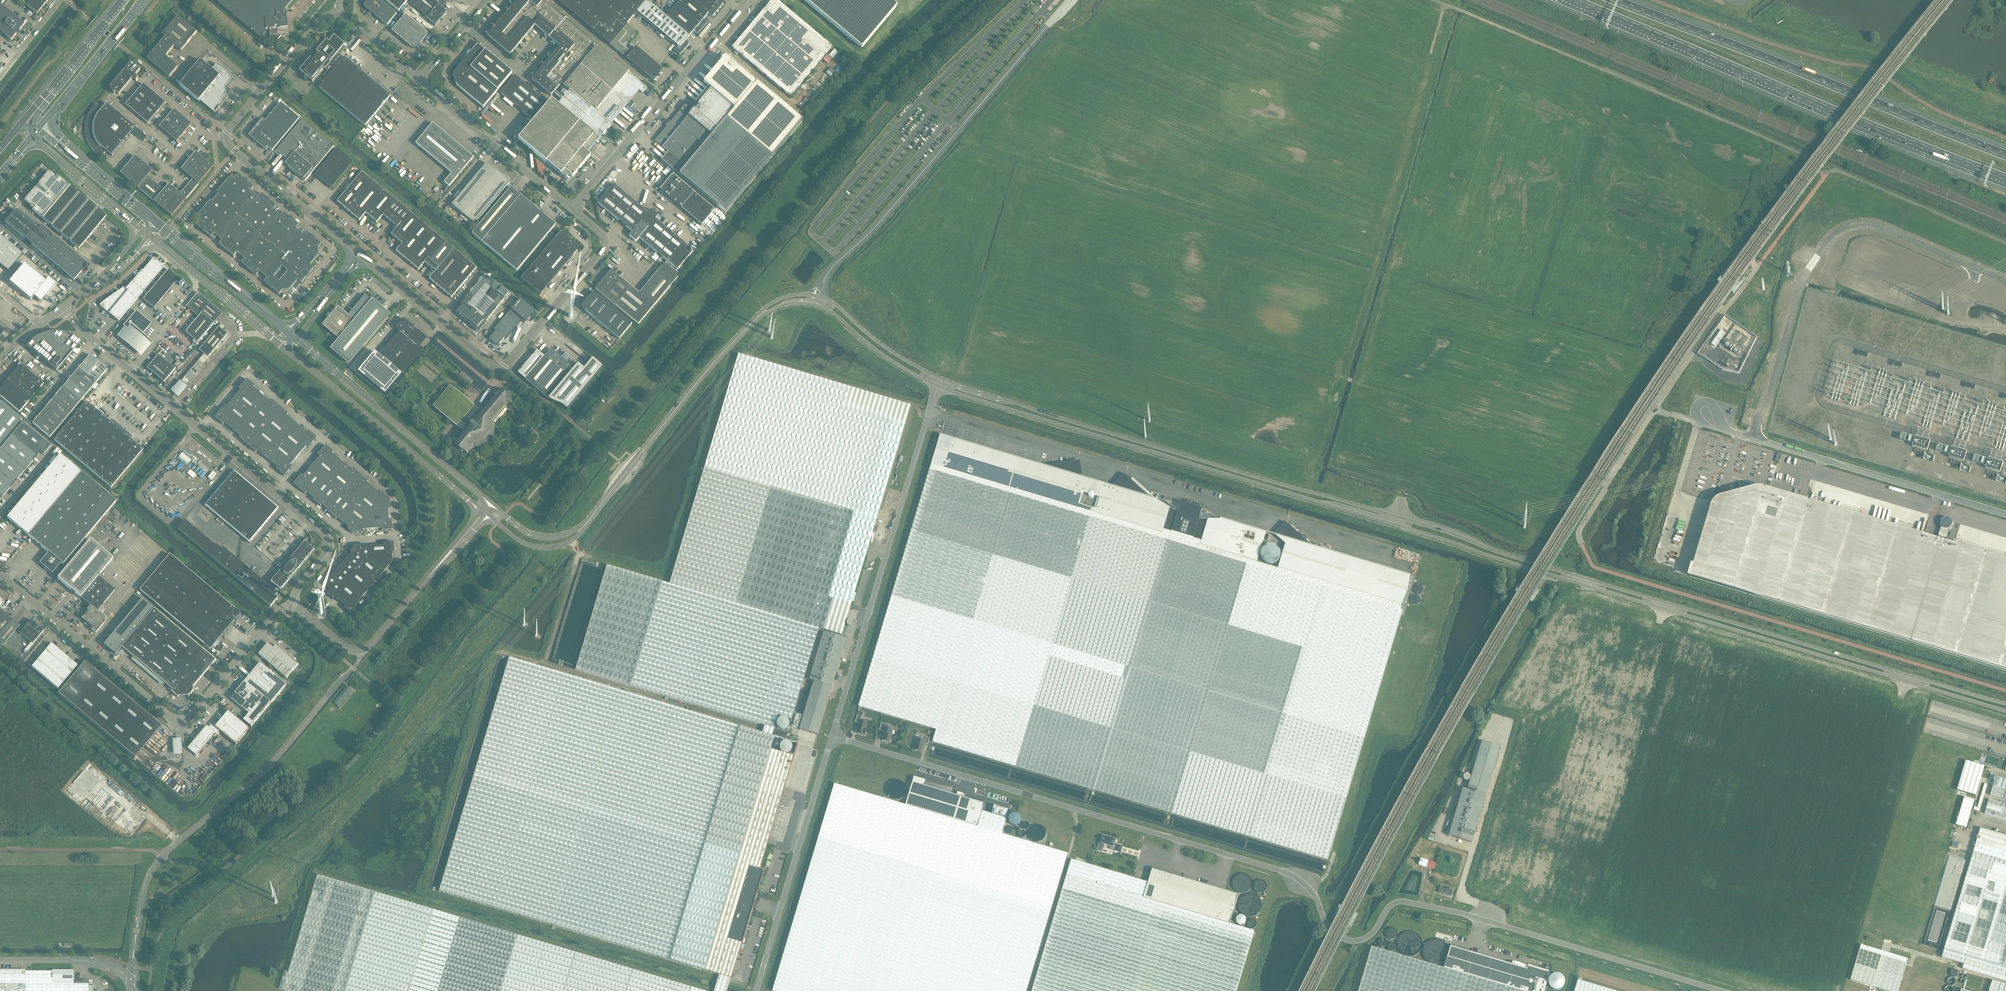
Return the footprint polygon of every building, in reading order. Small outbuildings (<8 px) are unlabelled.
[(1,6),(1,5),(5,0),(0,0),(0,31),(0,32),(0,33),(1,33),(1,34),(2,35),(3,35),(4,35),(5,35),(11,41),(16,35),(17,35),(18,34),(19,34),(19,33),(19,32),(19,31),(24,25),(1,6)] [(37,14),(49,0),(19,0),(37,14)] [(249,29),(251,29),(251,31),(253,31),(254,33),(259,37),(261,39),(266,32),(266,30),(269,30),(270,37),(268,37),(270,37),(270,41),(278,40),(278,41),(278,40),(281,36),(282,36),(282,35),(282,34),(282,30),(282,29),(288,28),(288,25),(287,13),(286,12),(283,12),(293,0),(214,0),(249,29)] [(380,0),(369,0),(363,6),(387,26),(397,14),(380,0)] [(399,12),(409,0),(384,0),(399,12)] [(446,4),(441,0),(412,0),(409,4),(427,18),(426,19),(435,27),(436,27),(447,13),(447,12),(443,9),(446,4)] [(542,0),(518,0),(509,11),(507,10),(506,10),(505,10),(504,11),(504,12),(505,12),(507,14),(495,28),(493,26),(492,26),(491,26),(491,27),(491,28),(491,29),(493,30),(487,37),(510,56),(535,26),(549,38),(548,39),(549,39),(560,47),(532,81),(551,96),(595,44),(565,20),(566,19),(565,19),(542,0)] [(648,78),(650,80),(660,68),(635,47),(631,53),(623,46),(626,42),(628,43),(636,33),(632,29),(631,28),(627,25),(627,24),(633,17),(637,13),(638,14),(661,33),(666,37),(676,45),(677,47),(674,51),(675,51),(680,55),(690,44),(686,40),(694,31),(697,34),(698,34),(708,23),(707,22),(704,19),(708,14),(712,17),(724,4),(720,1),(719,0),(680,0),(679,2),(672,10),(669,13),(666,17),(660,12),(658,11),(658,10),(655,8),(646,1),(645,3),(641,0),(555,0),(648,78)] [(776,0),(772,0),(766,7),(767,8),(764,11),(763,11),(732,48),(790,97),(832,47),(776,0)] [(861,48),(897,6),(889,0),(803,0),(861,48)] [(184,14),(179,10),(176,14),(181,18),(184,14)] [(181,18),(176,14),(172,18),(177,22),(181,18)] [(429,35),(405,15),(391,31),(411,48),(412,49),(413,49),(415,49),(416,48),(418,48),(418,46),(419,44),(419,43),(420,44),(429,35)] [(174,26),(177,22),(172,18),(169,22),(174,26)] [(174,26),(169,22),(165,26),(170,31),(174,26)] [(170,31),(165,26),(162,31),(167,35),(170,31)] [(197,33),(192,29),(189,33),(194,37),(197,33)] [(167,35),(162,31),(158,35),(163,39),(167,35)] [(194,37),(189,33),(185,37),(190,41),(194,37)] [(205,39),(197,33),(194,37),(201,43),(205,39)] [(163,39),(158,35),(155,39),(160,43),(163,39)] [(329,63),(345,44),(334,35),(330,40),(331,40),(329,42),(326,40),(316,52),(319,54),(313,61),(310,59),(300,72),(313,83),(324,69),(325,71),(331,64),(329,63)] [(187,45),(190,41),(185,37),(182,41),(187,45)] [(201,43),(194,37),(190,41),(198,48),(201,43)] [(156,47),(160,43),(155,39),(151,43),(156,47)] [(187,45),(182,41),(178,45),(183,49),(187,45)] [(198,48),(190,41),(187,45),(194,52),(198,48)] [(153,51),(156,47),(151,43),(148,47),(153,51)] [(180,53),(183,49),(178,45),(175,49),(180,53)] [(194,52),(187,45),(183,49),(191,56),(194,52)] [(483,108),(512,74),(477,45),(471,53),(453,74),(454,77),(456,79),(454,80),(455,83),(457,85),(456,86),(483,108)] [(590,156),(586,153),(597,140),(598,139),(602,135),(603,136),(606,133),(604,132),(607,128),(608,130),(611,127),(607,123),(624,102),(631,108),(634,103),(628,98),(636,88),(643,94),(647,89),(628,73),(629,73),(597,46),(563,86),(564,86),(556,96),(558,98),(554,102),(580,123),(579,124),(552,100),(518,140),(546,164),(546,163),(565,178),(566,179),(569,175),(572,178),(590,156)] [(149,55),(153,51),(148,47),(144,51),(149,55)] [(180,53),(175,49),(172,53),(177,57),(180,53)] [(191,56),(183,49),(180,53),(188,60),(191,56)] [(177,57),(172,53),(168,57),(173,61),(177,57)] [(188,60),(180,53),(177,57),(184,64),(188,60)] [(173,61),(168,57),(165,61),(170,65),(173,61)] [(184,64),(177,57),(173,61),(181,68),(184,64)] [(383,90),(380,87),(345,58),(319,88),(365,127),(391,96),(388,94),(388,93),(387,92),(384,89),(383,90)] [(166,70),(170,65),(165,61),(161,65),(166,70)] [(181,68),(173,61),(170,65),(177,72),(181,68)] [(730,62),(708,88),(711,90),(735,110),(727,119),(759,146),(772,157),(802,122),(730,62)] [(138,80),(136,78),(138,77),(136,75),(140,70),(132,63),(110,88),(114,91),(112,93),(115,94),(116,93),(119,95),(133,79),(136,82),(138,80)] [(177,72),(170,65),(166,70),(174,76),(177,72)] [(546,102),(515,76),(500,93),(532,120),(546,102)] [(148,124),(166,103),(144,84),(126,105),(148,124)] [(681,111),(655,142),(668,153),(661,161),(725,214),(759,173),(772,157),(759,146),(727,119),(735,110),(711,90),(708,88),(695,103),(695,104),(698,106),(695,109),(687,102),(681,111)] [(272,152),(300,119),(281,103),(265,122),(263,120),(248,136),(265,151),(267,149),(266,149),(268,148),(272,152)] [(147,137),(119,114),(107,104),(102,110),(96,105),(95,107),(94,108),(93,109),(92,111),(91,112),(90,114),(89,116),(88,117),(88,119),(87,121),(87,122),(86,124),(86,126),(86,128),(86,130),(86,131),(86,133),(86,135),(87,137),(87,139),(88,140),(88,142),(89,144),(90,145),(91,147),(92,148),(93,150),(94,151),(95,153),(97,154),(98,155),(99,156),(101,157),(106,152),(112,157),(132,133),(143,142),(147,137)] [(186,131),(192,125),(174,110),(160,128),(177,142),(182,136),(184,134),(184,133),(186,131)] [(308,178),(334,147),(302,120),(276,151),(288,161),(285,165),(287,166),(299,176),(304,180),(307,177),(308,178)] [(466,152),(433,124),(416,144),(452,174),(444,183),(449,187),(456,178),(473,158),(471,156),(471,151),(466,152)] [(332,189),(353,163),(336,149),(315,175),(320,179),(321,179),(323,180),(322,181),(332,189)] [(172,217),(213,167),(196,153),(191,159),(189,161),(189,162),(187,164),(181,170),(193,180),(180,194),(178,193),(178,192),(177,192),(175,191),(175,190),(169,185),(164,191),(148,177),(153,171),(146,166),(144,165),(144,164),(143,164),(141,162),(142,162),(135,157),(121,174),(172,217)] [(483,161),(476,170),(480,174),(488,165),(483,161)] [(488,165),(480,174),(484,177),(485,178),(492,168),(488,165)] [(492,168),(485,178),(489,181),(497,172),(492,168)] [(476,170),(473,174),(481,180),(484,177),(480,174),(476,170)] [(106,217),(60,178),(59,179),(57,176),(56,178),(49,173),(48,172),(38,184),(39,185),(38,186),(37,186),(36,186),(36,187),(36,188),(35,189),(35,188),(24,201),(31,207),(30,208),(32,210),(32,211),(79,250),(106,217)] [(497,172),(489,181),(494,185),(501,176),(497,172)] [(477,269),(362,173),(337,202),(360,221),(366,214),(377,223),(383,216),(394,225),(397,228),(391,235),(402,244),(396,252),(418,271),(425,263),(435,272),(429,280),(452,298),(477,269)] [(473,174),(470,177),(478,184),(480,181),(481,180),(473,174)] [(659,190),(702,226),(715,210),(694,193),(673,174),(659,190)] [(296,229),(298,226),(299,225),(293,220),(292,221),(290,219),(290,218),(284,213),(281,216),(273,210),(276,206),(270,201),(269,202),(267,200),(268,199),(248,182),(247,183),(245,181),(245,180),(239,175),(236,179),(229,179),(217,193),(218,195),(212,202),(211,201),(199,215),(199,222),(196,226),(202,231),(203,230),(206,232),(205,233),(211,238),(214,235),(222,241),(219,245),(225,250),(226,249),(228,251),(228,252),(234,257),(237,254),(244,260),(241,264),(247,269),(248,268),(251,270),(250,271),(256,276),(259,272),(267,279),(264,282),(270,287),(271,287),(273,289),(273,290),(279,295),(282,291),(289,291),(298,280),(301,283),(307,277),(306,276),(308,274),(309,274),(314,269),(310,265),(319,255),(318,248),(321,244),(316,239),(314,240),(312,238),(313,237),(307,232),(303,235),(296,229)] [(470,177),(466,181),(475,188),(477,185),(478,184),(470,177)] [(481,180),(480,181),(490,189),(494,185),(489,181),(485,178),(484,177),(481,180)] [(466,181),(463,185),(471,192),(474,189),(475,188),(466,181)] [(478,184),(477,185),(487,193),(490,189),(480,181),(478,184)] [(664,226),(655,219),(658,216),(651,210),(648,213),(614,184),(598,203),(632,232),(629,236),(630,237),(635,242),(637,242),(639,238),(658,254),(658,255),(654,252),(650,257),(657,263),(661,257),(659,256),(660,255),(677,270),(693,251),(664,226)] [(463,185),(460,188),(468,195),(470,193),(471,192),(463,185)] [(475,188),(474,189),(483,197),(487,193),(477,185),(475,188)] [(460,188),(457,192),(465,199),(467,197),(468,195),(460,188)] [(511,188),(472,234),(517,271),(555,226),(555,225),(556,225),(549,220),(549,221),(547,220),(548,219),(534,207),(511,188)] [(471,192),(470,193),(480,201),(483,197),(474,189),(471,192)] [(457,192),(454,196),(462,203),(463,201),(465,199),(457,192)] [(468,195),(467,197),(477,205),(480,201),(470,193),(468,195)] [(454,196),(451,200),(459,206),(460,205),(462,203),(454,196)] [(465,199),(463,201),(473,209),(477,205),(467,197),(465,199)] [(451,200),(448,203),(456,210),(457,209),(459,206),(451,200)] [(462,203),(460,205),(470,213),(473,209),(463,201),(462,203)] [(448,203),(445,207),(453,214),(453,213),(456,210),(448,203)] [(459,206),(457,209),(466,218),(470,213),(460,205),(459,206)] [(445,207),(442,211),(450,217),(453,214),(445,207)] [(456,210),(453,213),(463,222),(466,218),(457,209),(456,210)] [(15,210),(5,223),(74,281),(84,269),(87,271),(90,268),(41,227),(25,214),(23,217),(15,210)] [(453,214),(450,217),(460,226),(463,222),(453,213),(453,214)] [(557,236),(521,279),(540,295),(550,284),(577,251),(580,248),(561,232),(557,236)] [(8,272),(22,255),(0,236),(0,266),(8,272)] [(118,322),(159,273),(164,267),(154,258),(153,259),(143,271),(142,270),(126,289),(124,288),(100,305),(100,306),(118,322)] [(638,325),(680,276),(665,263),(639,294),(611,270),(595,289),(638,325)] [(24,265),(9,283),(30,301),(33,297),(40,303),(55,285),(48,279),(45,283),(24,265)] [(170,272),(168,270),(143,300),(153,309),(155,307),(174,284),(176,282),(178,284),(181,281),(178,279),(170,272)] [(511,295),(500,286),(499,287),(486,276),(470,294),(475,298),(479,293),(497,309),(505,300),(506,300),(511,295)] [(632,324),(594,292),(581,308),(619,340),(632,324)] [(198,343),(222,314),(198,293),(186,307),(199,317),(186,332),(195,340),(193,342),(197,346),(199,344),(198,343)] [(486,322),(497,309),(479,293),(475,298),(470,294),(456,311),(460,315),(459,316),(479,333),(487,323),(486,322)] [(349,363),(389,315),(372,302),(366,297),(350,315),(351,316),(349,318),(338,308),(332,316),(331,315),(329,317),(330,318),(324,326),(338,338),(338,337),(341,339),(332,349),(349,363)] [(496,332),(489,339),(496,344),(496,345),(499,345),(500,344),(504,339),(505,340),(522,320),(525,322),(534,311),(520,299),(515,305),(494,330),(496,332)] [(567,310),(564,314),(565,319),(569,323),(574,322),(577,319),(577,313),(573,310),(567,310)] [(141,336),(151,324),(136,311),(123,327),(125,329),(119,337),(127,344),(132,348),(140,355),(150,343),(141,336)] [(375,352),(358,373),(385,396),(403,375),(424,350),(420,347),(427,339),(416,330),(414,329),(416,326),(412,327),(403,319),(395,328),(396,329),(399,332),(379,356),(375,352)] [(208,358),(227,335),(219,327),(199,351),(208,358)] [(1721,330),(1712,345),(1715,347),(1725,333),(1721,330)] [(56,371),(81,342),(80,342),(79,341),(78,340),(76,339),(75,338),(73,337),(71,336),(69,335),(67,335),(65,334),(63,334),(61,333),(60,333),(58,333),(56,333),(54,333),(52,333),(50,333),(48,334),(46,334),(44,335),(42,336),(40,336),(38,337),(37,338),(35,339),(34,340),(32,341),(30,343),(29,344),(28,345),(27,347),(56,371)] [(521,370),(517,373),(551,402),(562,406),(566,409),(567,411),(603,369),(602,367),(592,359),(589,363),(584,369),(578,364),(574,368),(551,349),(545,357),(537,350),(530,358),(521,370)] [(910,406),(738,354),(670,584),(607,566),(576,670),(764,726),(773,729),(774,729),(778,715),(791,719),(819,628),(842,635),(910,406)] [(84,373),(96,360),(90,355),(79,368),(84,373)] [(164,383),(176,369),(159,355),(147,369),(164,383)] [(90,378),(101,365),(96,360),(84,373),(90,378)] [(179,368),(182,364),(178,360),(174,365),(179,368)] [(43,384),(20,365),(11,377),(10,376),(7,380),(30,399),(43,384)] [(96,383),(107,370),(101,365),(90,378),(96,383)] [(96,383),(90,378),(84,373),(79,368),(73,375),(91,389),(96,383)] [(91,389),(73,375),(68,381),(86,395),(91,389)] [(180,379),(171,390),(179,397),(188,387),(180,379)] [(7,380),(3,384),(4,385),(0,389),(0,397),(19,413),(30,399),(7,380)] [(307,433),(287,416),(288,414),(271,400),(270,402),(253,388),(255,386),(247,380),(239,389),(241,390),(224,410),(222,409),(215,418),(223,425),(224,423),(241,437),(239,439),(256,453),(257,451),(278,468),(276,470),(285,477),(292,467),(291,466),(307,446),(309,447),(317,438),(309,431),(307,433)] [(86,395),(68,381),(63,387),(80,401),(86,395)] [(1966,383),(1964,388),(1974,391),(1976,386),(1966,383)] [(63,387),(53,399),(70,414),(80,401),(63,387)] [(493,423),(506,408),(507,408),(506,404),(511,404),(511,394),(510,394),(506,395),(501,391),(482,413),(450,387),(434,407),(452,422),(457,426),(465,433),(455,445),(467,455),(474,447),(475,446),(477,448),(486,444),(487,445),(491,442),(494,436),(493,436),(495,426),(494,425),(493,425),(493,423)] [(70,414),(53,399),(48,405),(65,420),(70,414)] [(22,419),(0,401),(0,445),(22,419)] [(143,450),(130,439),(132,437),(113,420),(111,423),(86,402),(54,440),(111,488),(143,450)] [(65,420),(48,405),(43,411),(60,426),(65,420)] [(60,426),(43,411),(37,417),(55,432),(60,426)] [(55,432),(37,417),(32,424),(49,438),(55,432)] [(51,446),(23,423),(11,436),(36,457),(40,452),(43,455),(51,446)] [(941,435),(930,469),(1402,611),(1412,576),(1402,573),(1400,572),(1395,571),(1389,569),(1376,565),(1375,565),(1352,558),(1338,554),(1309,545),(1310,544),(1286,522),(1274,535),(1285,544),(1278,568),(1257,562),(1266,532),(1257,529),(1245,526),(1237,524),(1229,521),(1228,521),(1220,518),(1220,520),(1219,520),(1199,519),(1202,509),(1202,508),(1192,506),(1191,505),(1181,502),(1181,503),(1178,513),(1159,502),(1160,500),(1148,497),(1148,496),(1124,474),(1113,486),(1105,484),(1087,478),(1083,477),(1080,461),(1047,466),(1048,467),(1019,458),(1011,456),(999,452),(998,452),(970,443),(969,443),(965,442),(964,442),(942,435),(941,435)] [(11,436),(0,450),(25,471),(36,457),(11,436)] [(1915,436),(1912,446),(1927,451),(1930,441),(1915,436)] [(380,494),(367,483),(368,481),(353,468),(351,470),(332,454),(334,452),(326,446),(318,455),(320,457),(303,476),(301,475),(293,484),(305,494),(307,492),(314,498),(313,500),(320,507),(322,505),(330,511),(328,513),(336,520),(337,518),(349,527),(347,529),(353,534),(363,533),(363,530),(382,529),(382,531),(392,530),(391,520),(389,520),(388,510),(390,509),(390,499),(382,493),(380,494)] [(1952,448),(1949,457),(1963,462),(1966,452),(1952,448)] [(0,450),(0,473),(13,484),(25,471),(0,450)] [(184,451),(178,459),(186,466),(193,459),(184,451)] [(63,565),(116,502),(60,455),(7,518),(48,552),(39,563),(44,568),(44,569),(46,570),(47,570),(52,574),(61,564),(63,565)] [(1988,458),(1985,468),(2000,473),(2003,463),(1988,458)] [(930,469),(859,707),(937,730),(933,742),(1327,860),(1402,611),(930,469)] [(280,508),(259,491),(234,470),(204,505),(250,544),(250,543),(245,539),(274,504),(279,509),(280,508)] [(0,473),(0,497),(1,498),(13,484),(0,473)] [(1691,577),(2005,671),(2005,560),(1766,488),(1765,488),(1764,488),(1763,488),(1763,487),(1762,487),(1761,487),(1760,487),(1759,487),(1758,487),(1757,487),(1756,487),(1756,488),(1755,488),(1754,488),(1722,497),(1721,497),(1720,497),(1719,498),(1718,498),(1717,499),(1716,500),(1715,500),(1715,501),(1714,502),(1713,503),(1713,504),(1712,504),(1712,505),(1712,506),(1691,577)] [(1941,526),(1938,537),(1947,540),(1950,529),(1950,528),(1951,528),(1951,527),(1952,527),(1952,526),(1952,525),(1952,524),(1952,523),(1952,522),(1952,521),(1951,521),(1951,520),(1950,520),(1950,519),(1949,519),(1948,519),(1948,518),(1947,518),(1946,518),(1945,518),(1945,519),(1944,519),(1943,519),(1943,520),(1942,520),(1942,521),(1941,521),(1941,522),(1941,523),(1941,524),(1941,525),(1941,526)] [(296,572),(309,556),(314,550),(312,548),(312,546),(312,544),(311,542),(311,540),(311,538),(310,536),(310,534),(310,536),(310,538),(311,541),(311,543),(312,545),(305,542),(286,565),(287,566),(286,568),(284,567),(272,581),(282,589),(293,575),(294,575),(292,574),(294,571),(296,573),(296,572)] [(114,591),(98,577),(113,559),(90,540),(57,578),(75,593),(79,597),(79,598),(80,598),(81,597),(90,605),(87,609),(88,610),(81,619),(92,628),(91,629),(96,633),(104,623),(103,622),(106,618),(101,614),(104,609),(101,607),(114,591)] [(383,574),(393,562),(392,553),(394,553),(393,542),(383,543),(383,546),(365,547),(365,545),(354,546),(350,551),(352,553),(325,585),(330,590),(327,594),(333,599),(335,597),(345,606),(344,608),(352,615),(358,607),(356,605),(369,591),(371,592),(384,576),(385,576),(383,574)] [(278,552),(271,547),(268,551),(274,556),(278,552)] [(278,594),(223,548),(213,559),(270,607),(278,599),(275,597),(278,594)] [(236,610),(196,576),(170,555),(140,590),(211,650),(218,640),(233,623),(237,618),(238,618),(239,618),(239,617),(240,617),(240,616),(241,615),(241,614),(240,613),(240,612),(240,611),(239,611),(239,610),(238,610),(237,610),(236,610)] [(216,660),(154,608),(143,599),(104,645),(116,655),(122,647),(172,689),(172,692),(178,697),(179,697),(187,696),(188,696),(189,696),(194,691),(194,687),(216,660)] [(314,611),(315,616),(319,620),(325,619),(328,615),(328,609),(323,606),(318,606),(314,611)] [(12,620),(5,614),(0,621),(0,635),(12,620)] [(19,626),(12,620),(0,635),(0,645),(2,647),(19,626)] [(33,644),(44,631),(38,626),(38,627),(36,625),(36,624),(31,620),(20,633),(33,644)] [(813,681),(799,729),(818,735),(847,639),(823,632),(809,680),(813,681)] [(77,666),(72,662),(51,644),(31,667),(58,689),(77,666)] [(298,664),(289,656),(288,655),(287,655),(276,646),(274,648),(268,644),(259,655),(287,678),(298,664)] [(509,658),(439,891),(719,975),(730,978),(731,978),(731,979),(734,969),(753,907),(756,907),(757,901),(755,901),(764,870),(760,869),(761,864),(769,839),(781,796),(793,756),(770,749),(774,737),(771,736),(762,733),(509,658)] [(161,726),(85,662),(58,693),(134,758),(161,726)] [(287,685),(260,663),(244,682),(255,692),(263,698),(270,704),(287,685)] [(251,697),(255,692),(244,682),(240,687),(251,697)] [(339,704),(348,694),(352,691),(346,686),(333,701),(336,704),(337,703),(339,704)] [(251,697),(240,687),(235,693),(246,702),(251,697)] [(249,714),(263,698),(255,692),(251,697),(246,702),(242,708),(249,714)] [(246,702),(235,693),(230,698),(242,708),(246,702)] [(251,727),(270,704),(263,698),(249,714),(243,720),(251,727)] [(250,729),(242,723),(228,711),(216,726),(215,727),(212,724),(209,728),(207,726),(203,731),(203,732),(202,733),(201,733),(188,749),(196,756),(215,733),(216,735),(220,731),(236,745),(250,729)] [(857,733),(865,735),(869,723),(861,720),(862,716),(858,715),(855,722),(860,723),(857,733)] [(881,724),(880,730),(884,731),(881,740),(889,742),(893,730),(888,728),(889,725),(882,723),(881,724)] [(762,733),(771,736),(773,729),(764,726),(762,733)] [(915,750),(923,752),(925,744),(928,744),(930,739),(927,738),(926,741),(918,739),(915,750)] [(1463,788),(1448,836),(1472,843),(1500,747),(1482,741),(1467,789),(1463,788)] [(1966,761),(1957,790),(1976,796),(1984,767),(1966,761)] [(914,777),(906,805),(1002,834),(1006,819),(982,811),(985,804),(925,786),(926,781),(914,777)] [(1996,777),(1990,795),(2005,800),(2005,780),(1996,777)] [(906,805),(835,784),(773,990),(1027,990),(1068,854),(1002,834),(906,805)] [(1964,797),(1956,826),(1966,828),(1975,800),(1964,797)] [(1989,800),(1985,814),(2005,820),(2005,805),(1989,800)] [(994,806),(992,813),(1006,817),(1008,810),(994,806)] [(1980,829),(1942,958),(1964,964),(1963,969),(2005,982),(2005,836),(1980,829)] [(1114,845),(1116,840),(1103,837),(1101,844),(1110,847),(1110,850),(1120,853),(1122,846),(1117,844),(1117,845),(1114,845)] [(1420,858),(1419,865),(1434,869),(1436,863),(1420,858)] [(1148,883),(1071,860),(1032,990),(1236,990),(1254,931),(1230,924),(1144,898),(1148,883)] [(1152,869),(1148,883),(1144,898),(1230,924),(1239,895),(1180,877),(1180,876),(1173,874),(1173,875),(1166,873),(1166,872),(1154,868),(1153,869),(1152,869)] [(279,989),(286,990),(689,990),(690,987),(575,953),(318,875),(288,972),(284,971),(282,979),(279,989)] [(1438,892),(1451,896),(1453,889),(1440,885),(1438,892)] [(1388,937),(1389,939),(1391,940),(1394,940),(1396,939),(1397,937),(1398,936),(1398,933),(1398,932),(1397,930),(1395,929),(1394,929),(1392,928),(1390,929),(1388,930),(1387,932),(1387,934),(1387,936),(1388,937)] [(1398,947),(1401,952),(1405,955),(1411,957),(1415,956),(1419,953),(1422,949),(1423,943),(1422,938),(1419,934),(1417,933),(1413,931),(1407,932),(1402,935),(1400,938),(1398,942),(1398,947)] [(1437,932),(1435,937),(1450,941),(1451,936),(1437,932)] [(1379,945),(1380,947),(1382,947),(1383,948),(1385,947),(1387,946),(1388,945),(1388,944),(1388,942),(1387,941),(1386,940),(1385,939),(1384,939),(1382,939),(1381,939),(1380,940),(1379,942),(1379,943),(1379,945)] [(1423,955),(1426,960),(1430,963),(1435,965),(1439,964),(1444,961),(1447,957),(1448,951),(1446,946),(1444,942),(1441,941),(1437,939),(1431,940),(1426,943),(1424,946),(1422,950),(1423,955)] [(1389,948),(1390,950),(1391,951),(1393,951),(1395,951),(1396,950),(1397,949),(1398,947),(1398,946),(1397,944),(1396,943),(1394,942),(1393,942),(1392,942),(1390,943),(1389,944),(1389,945),(1388,947),(1389,948)] [(1861,945),(1851,980),(1887,990),(1898,990),(1908,959),(1861,945)] [(1444,968),(1521,990),(1544,990),(1550,972),(1528,965),(1527,969),(1451,946),(1444,968)] [(1444,968),(1371,947),(1358,990),(1521,990),(1444,968)] [(1933,968),(1927,988),(1935,990),(1941,971),(1933,968)] [(51,970),(51,971),(51,984),(88,984),(88,980),(74,980),(73,975),(72,975),(72,970),(51,970)] [(93,987),(88,985),(88,984),(51,984),(51,971),(25,971),(25,975),(0,974),(0,990),(93,990),(93,987)] [(728,986),(729,984),(731,978),(730,978),(719,975),(717,980),(716,982),(715,988),(714,990),(727,990),(728,986)] [(1579,980),(1575,990),(1614,990),(1579,980)] [(1989,990),(2005,990),(2005,985),(1992,981),(1989,990)]
